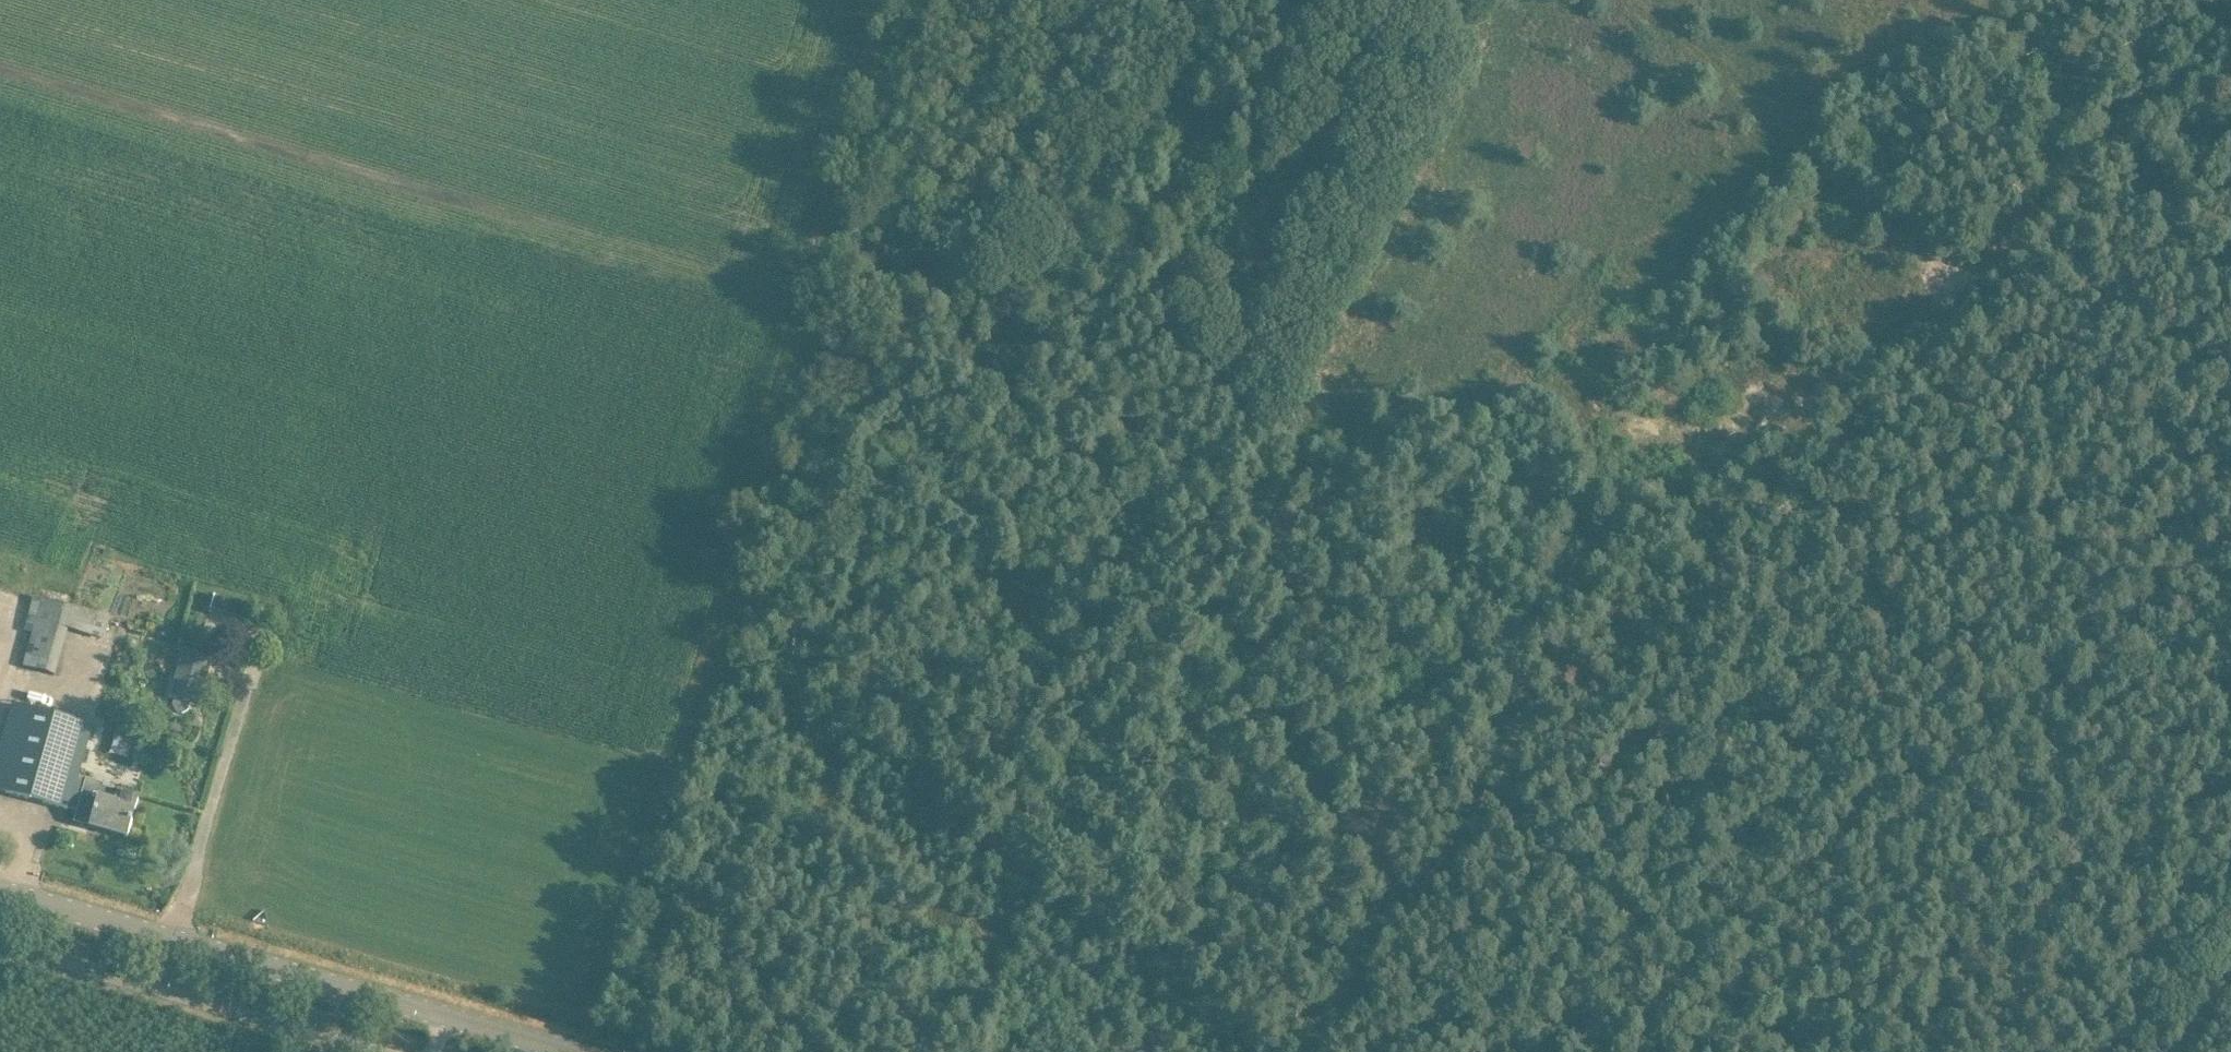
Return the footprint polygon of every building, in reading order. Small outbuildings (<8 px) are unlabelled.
[(205,609),(215,612),(215,611),(216,610),(220,598),(209,595),(205,609)] [(216,610),(215,611),(247,620),(252,604),(237,600),(220,595),(217,605),(216,610)] [(126,623),(33,596),(17,660),(23,661),(21,668),(56,675),(68,630),(92,637),(93,633),(105,636),(106,632),(122,637),(126,623)] [(172,708),(190,713),(192,705),(198,707),(202,691),(210,693),(217,670),(209,668),(212,658),(184,650),(170,699),(174,700),(172,708)] [(69,810),(77,779),(92,726),(14,704),(0,753),(0,791),(69,811),(69,810)] [(153,756),(161,758),(164,747),(156,745),(153,756)] [(116,801),(103,797),(105,786),(77,779),(69,810),(93,817),(90,826),(127,837),(138,798),(118,793),(116,801)]
